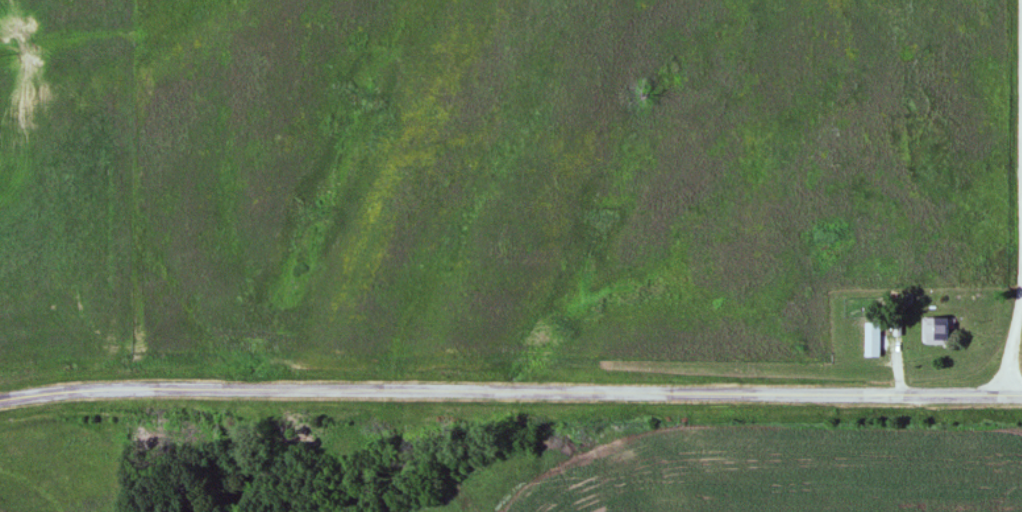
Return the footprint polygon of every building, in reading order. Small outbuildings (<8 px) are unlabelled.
[(925,319),(925,345),(951,345),(951,319),(925,319)]
